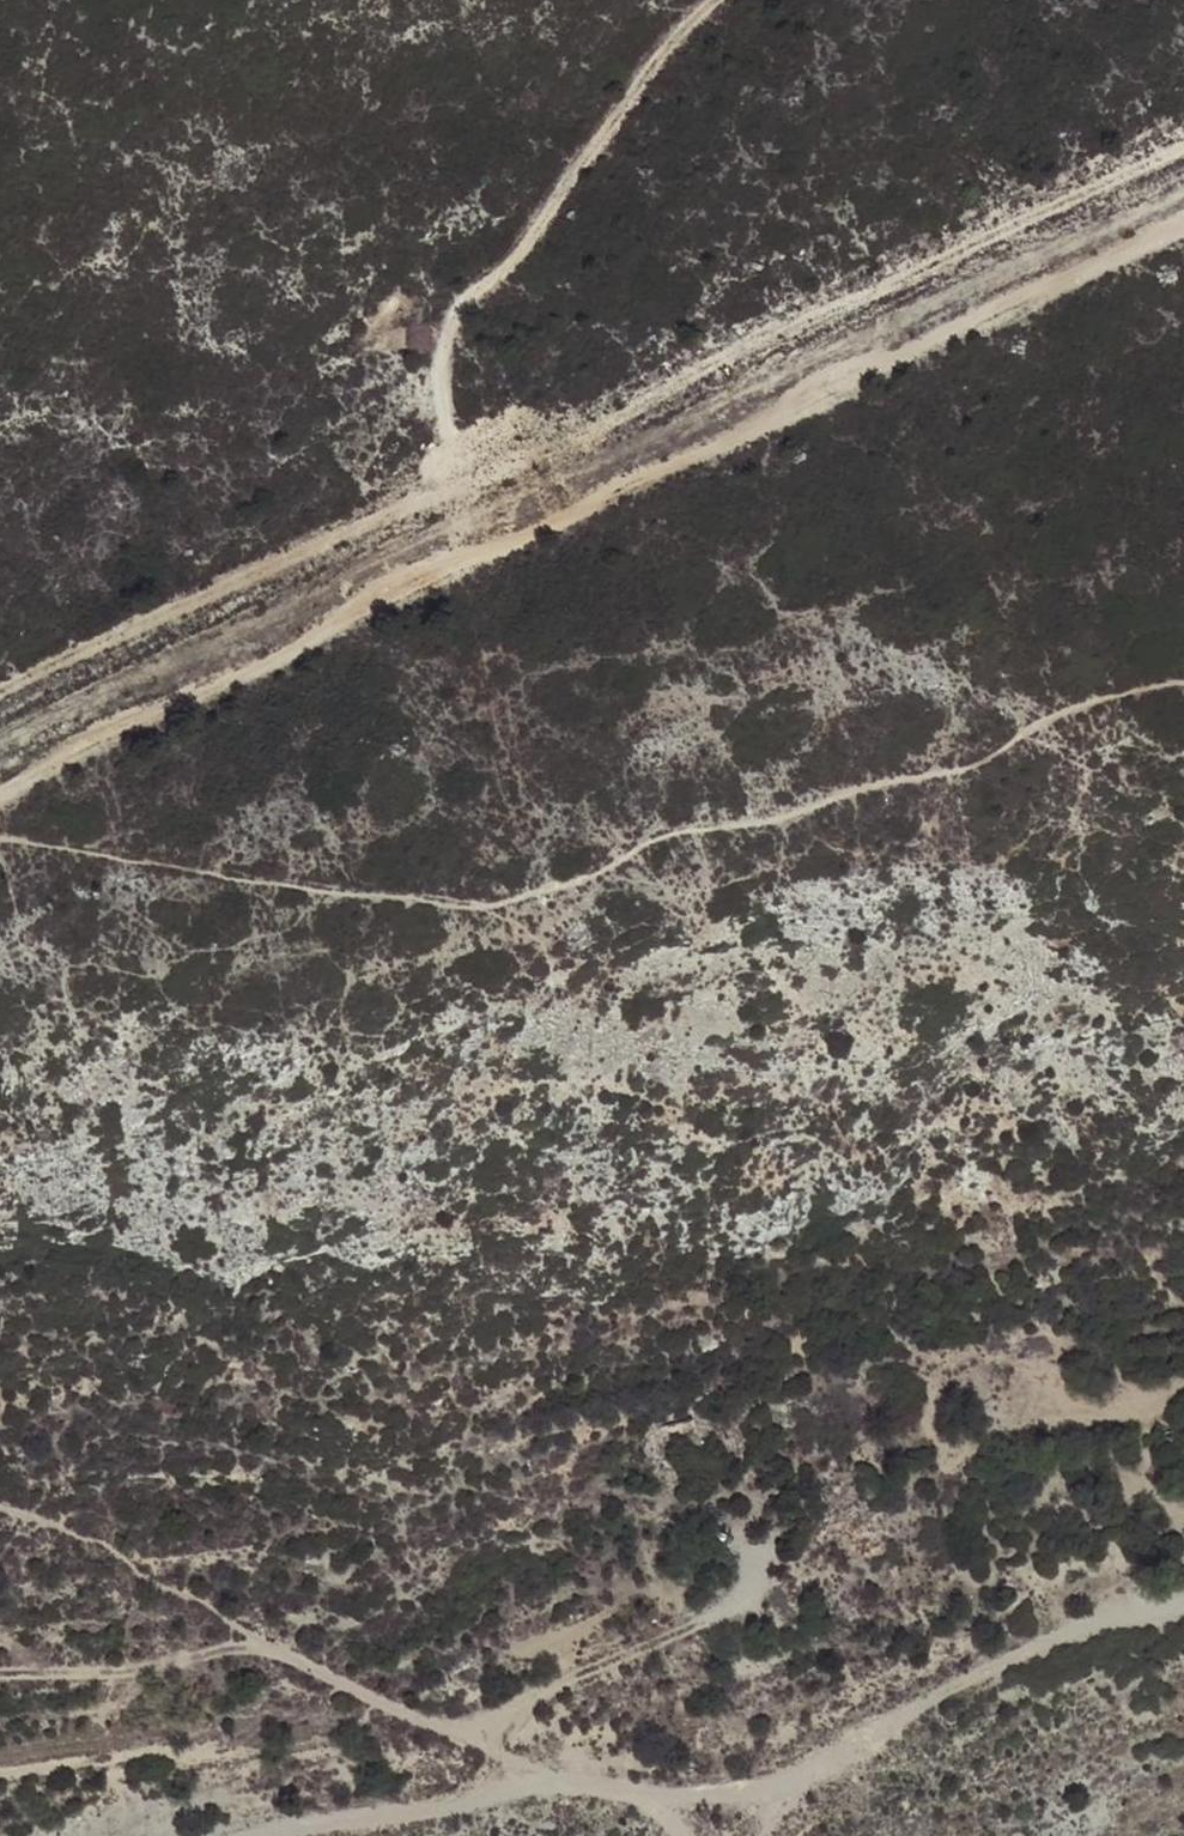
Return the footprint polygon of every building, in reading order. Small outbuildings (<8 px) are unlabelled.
[(879,1653),(880,1666),(899,1660),(895,1648),(879,1653)]
